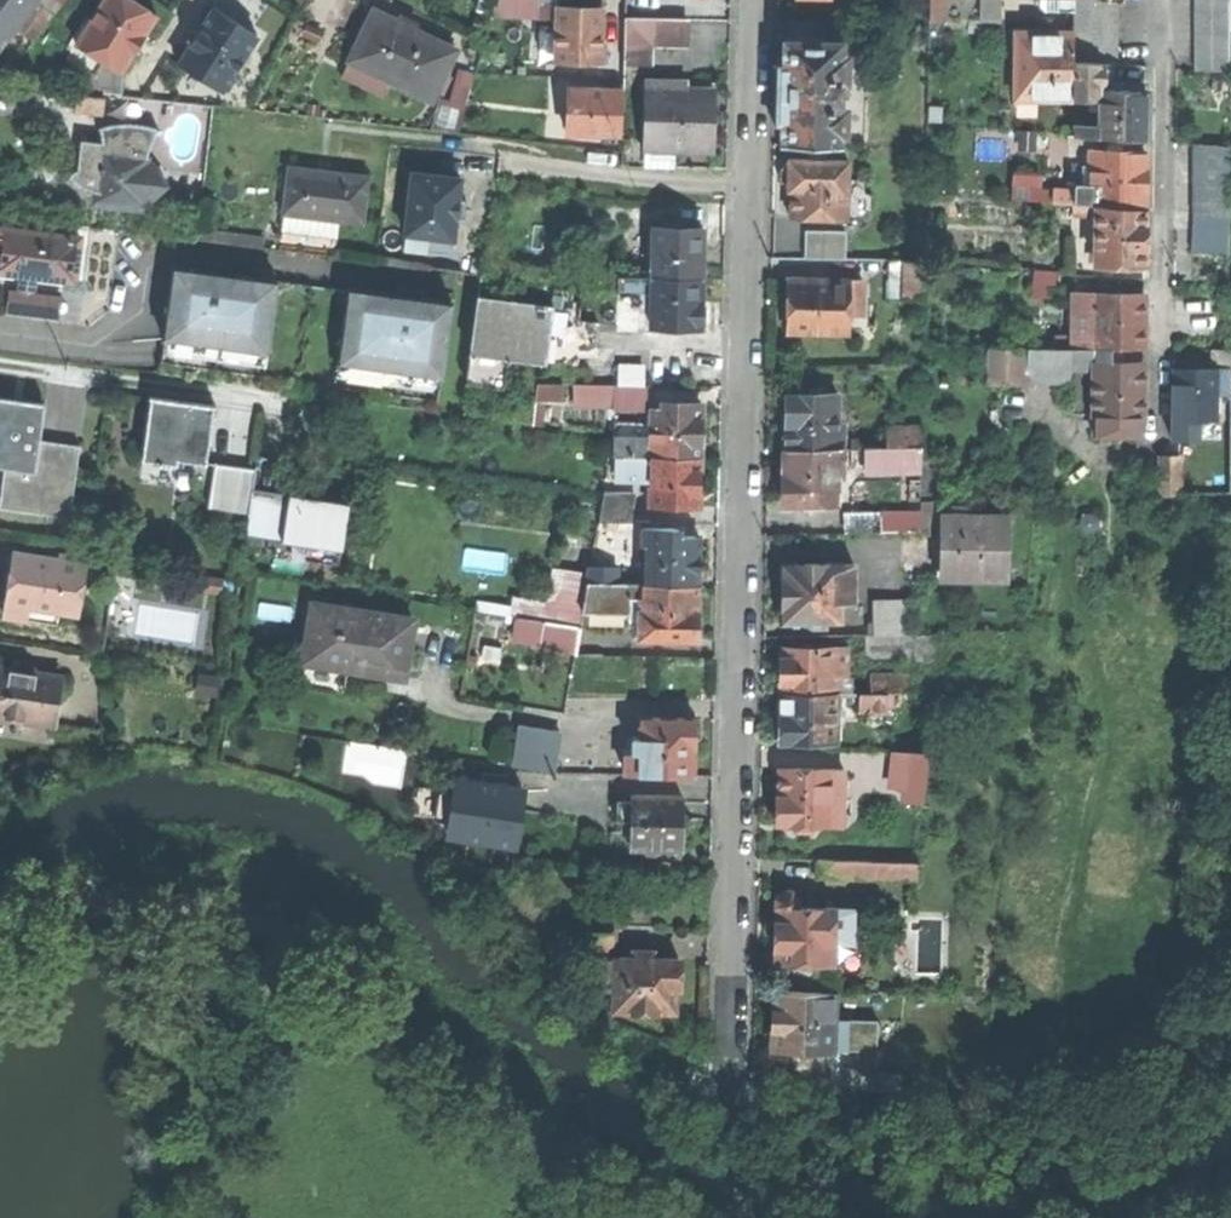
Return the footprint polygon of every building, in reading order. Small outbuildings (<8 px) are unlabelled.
[(9,35),(16,25),(36,0),(0,0),(0,28),(9,35)] [(16,25),(38,41),(70,0),(36,0),(16,25)] [(133,0),(104,0),(78,42),(105,59),(122,70),(140,40),(156,15),(133,0)] [(559,17),(559,8),(560,0),(542,0),(542,17),(559,17)] [(946,0),(930,0),(930,20),(946,20),(946,0)] [(973,21),(1004,21),(1004,0),(974,0),(973,21)] [(1043,3),(1063,3),(1063,10),(1077,10),(1077,0),(1043,0),(1043,3)] [(1076,34),(1075,63),(1107,64),(1117,65),(1120,0),(1077,0),(1077,10),(1076,34)] [(1196,10),(1197,71),(1230,70),(1230,19),(1230,12),(1230,0),(1196,0),(1196,10)] [(212,83),(223,90),(234,73),(258,35),(214,6),(194,38),(179,62),(182,64),(212,83)] [(558,62),(601,63),(602,36),(603,9),(559,8),(559,17),(558,62)] [(455,52),(376,14),(364,38),(353,59),(391,78),(432,98),(455,52)] [(627,17),(626,61),(640,62),(641,42),(687,44),(688,20),(627,17)] [(788,22),(788,42),(827,43),(827,23),(788,22)] [(9,35),(0,28),(0,46),(9,35)] [(1018,97),(1074,98),(1075,63),(1076,34),(1049,33),(1020,33),(1018,97)] [(95,74),(105,59),(78,42),(68,57),(87,69),(95,74)] [(827,43),(788,42),(787,68),(785,68),(784,92),(783,145),(840,146),(841,134),(847,134),(848,109),(841,109),(842,81),(848,81),(849,55),(842,55),(843,43),(827,43)] [(122,94),(122,70),(105,59),(95,74),(87,69),(76,87),(122,94)] [(384,93),(391,78),(353,59),(346,75),(384,93)] [(1074,98),(1090,99),(1101,99),(1101,89),(1125,89),(1125,83),(1106,82),(1107,64),(1075,63),(1074,98)] [(201,102),(208,90),(212,83),(182,64),(170,82),(201,102)] [(471,106),(474,70),(459,69),(456,105),(471,106)] [(241,77),(234,73),(223,90),(212,83),(208,90),(225,101),(241,77)] [(1220,73),(1220,82),(1230,82),(1230,73),(1220,73)] [(570,132),(624,134),(625,90),(610,90),(571,89),(570,132)] [(1125,89),(1101,89),(1101,99),(1100,108),(1100,124),(1100,137),(1148,138),(1148,116),(1149,90),(1125,89)] [(79,111),(105,114),(107,95),(81,92),(79,111)] [(681,156),(717,155),(717,121),(716,92),(648,94),(649,156),(681,156)] [(1090,107),(1100,108),(1101,99),(1090,99),(1090,107)] [(102,131),(113,151),(150,155),(159,131),(161,131),(162,128),(146,124),(132,122),(118,123),(99,129),(100,131),(102,131)] [(1075,137),(1100,137),(1100,124),(1075,124),(1075,137)] [(1193,215),(1229,215),(1230,215),(1230,210),(1230,146),(1195,145),(1194,184),(1193,215)] [(99,202),(143,207),(144,200),(149,163),(150,155),(113,151),(91,148),(89,160),(88,170),(103,172),(101,191),(99,202)] [(1099,206),(1147,208),(1147,183),(1148,153),(1094,152),(1093,197),(1092,206),(1099,206)] [(681,172),(681,156),(649,156),(649,173),(681,172)] [(792,216),(848,218),(850,160),(791,159),(791,162),(788,162),(782,168),(782,178),(787,184),(790,184),(790,189),(793,189),(793,201),(792,216)] [(155,164),(149,163),(144,200),(150,201),(171,183),(155,164)] [(317,171),(292,168),(286,213),(336,219),(341,174),(317,171)] [(405,233),(458,239),(466,174),(413,168),(405,233)] [(80,182),(101,191),(103,172),(88,170),(70,174),(80,182)] [(369,177),(341,174),(336,219),(364,222),(369,177)] [(1014,200),(1055,203),(1055,190),(1015,187),(1014,200)] [(1074,206),(1092,206),(1093,197),(1074,196),(1074,206)] [(1074,216),(1099,217),(1099,206),(1092,206),(1074,206),(1074,216)] [(1146,237),(1147,208),(1099,206),(1099,217),(1097,264),(1145,266),(1146,237)] [(332,256),(336,219),(286,213),(282,250),(332,256)] [(1193,250),(1228,251),(1229,215),(1193,215),(1193,250)] [(0,265),(0,270),(78,280),(83,237),(5,227),(3,240),(0,265)] [(655,227),(654,277),(703,278),(704,254),(708,254),(708,245),(709,236),(705,236),(705,229),(685,228),(664,227),(655,227)] [(264,247),(266,238),(200,230),(199,239),(264,247)] [(772,258),(807,258),(807,244),(807,233),(773,233),(772,258)] [(819,244),(807,244),(807,258),(818,259),(819,244)] [(916,253),(916,262),(927,262),(927,253),(916,253)] [(206,260),(205,270),(231,273),(232,263),(217,261),(206,260)] [(889,298),(906,299),(906,261),(889,261),(889,298)] [(906,261),(906,299),(926,299),(927,262),(916,262),(906,261)] [(160,372),(300,391),(314,284),(231,273),(205,270),(174,265),(160,372)] [(790,331),(850,333),(850,314),(862,314),(863,280),(826,279),(826,271),(811,271),(811,280),(804,279),(804,277),(788,276),(788,292),(791,292),(790,308),(790,331)] [(620,291),(653,292),(654,277),(620,276),(620,291)] [(653,292),(653,325),(702,326),(702,319),(706,320),(706,312),(706,302),(702,302),(703,278),(654,277),(653,292)] [(348,289),(314,284),(300,391),(438,409),(452,300),(422,296),(397,292),(349,286),(348,289)] [(398,284),(397,292),(422,296),(423,287),(412,286),(398,284)] [(554,286),(552,305),(545,360),(574,362),(576,346),(597,349),(598,336),(600,320),(596,320),(584,311),(583,300),(574,299),(571,288),(554,286)] [(14,290),(11,309),(22,310),(24,291),(14,290)] [(63,295),(24,291),(22,310),(60,315),(63,295)] [(1146,295),(1097,294),(1097,301),(1097,336),(1097,348),(1113,348),(1145,349),(1146,321),(1146,295)] [(472,353),(507,357),(545,362),(545,360),(552,305),(479,296),(472,353)] [(1085,336),(1097,336),(1097,301),(1085,301),(1085,336)] [(1075,348),(1097,348),(1097,336),(1085,336),(1076,336),(1075,348)] [(1072,382),(1073,363),(1073,348),(994,347),(993,381),(1072,382)] [(1073,363),(1096,364),(1097,348),(1075,348),(1073,348),(1073,363)] [(1113,364),(1113,348),(1097,348),(1096,364),(1113,364)] [(507,357),(472,353),(469,378),(503,382),(507,357)] [(1096,418),(1096,364),(1073,363),(1072,382),(1072,417),(1096,418)] [(1145,364),(1113,364),(1096,364),(1096,418),(1095,435),(1144,436),(1144,402),(1145,364)] [(621,368),(620,384),(645,385),(645,369),(621,368)] [(1200,418),(1217,418),(1218,370),(1197,370),(1175,370),(1175,394),(1174,418),(1200,418)] [(538,398),(565,399),(565,383),(539,382),(538,398)] [(575,408),(616,409),(617,384),(576,383),(575,408)] [(617,384),(616,409),(649,409),(649,385),(645,385),(620,384),(617,384)] [(787,449),(845,449),(845,424),(838,424),(838,394),(787,394),(787,423),(787,449)] [(150,424),(146,458),(180,463),(181,458),(209,462),(216,404),(154,395),(150,424)] [(8,462),(39,466),(43,439),(48,404),(0,397),(0,461),(8,462)] [(654,423),(654,456),(701,456),(702,433),(702,403),(678,402),(678,409),(655,408),(654,423)] [(1200,438),(1200,418),(1174,418),(1174,438),(1200,438)] [(619,422),(619,455),(654,456),(654,423),(619,422)] [(886,430),(887,448),(923,447),(923,429),(886,430)] [(8,462),(5,480),(2,504),(0,504),(0,506),(72,516),(82,444),(43,439),(39,466),(8,462)] [(866,468),(923,467),(923,447),(887,448),(866,448),(866,468)] [(845,476),(845,449),(787,449),(787,467),(787,477),(785,477),(785,506),(839,505),(839,476),(845,476)] [(618,480),(653,481),(654,456),(619,455),(618,480)] [(653,505),(700,506),(701,481),(701,456),(654,456),(653,481),(653,505)] [(1181,456),(1161,457),(1163,494),(1183,494),(1181,456)] [(217,462),(211,506),(252,511),(258,467),(217,462)] [(601,521),(636,522),(636,492),(606,492),(601,521)] [(281,540),(343,550),(351,504),(288,494),(281,540)] [(921,500),(921,513),(921,530),(921,533),(945,533),(969,533),(969,516),(968,499),(921,500)] [(849,531),(882,531),(882,513),(849,513),(849,531)] [(921,513),(882,513),(882,531),(921,530),(921,513)] [(1006,516),(969,516),(969,533),(945,533),(945,550),(945,575),(1006,575),(1006,516)] [(646,528),(645,582),(699,583),(700,562),(700,536),(675,536),(675,528),(646,528)] [(87,563),(18,551),(13,580),(10,603),(79,614),(87,563)] [(842,562),(785,562),(785,590),(785,612),(783,612),(783,616),(790,622),(793,619),(808,619),(829,619),(842,619),(842,600),(842,562)] [(855,562),(842,562),(842,600),(855,600),(855,562)] [(592,567),(589,579),(589,581),(620,582),(620,567),(592,567)] [(546,620),(581,626),(586,597),(589,581),(589,579),(551,572),(546,605),(543,620),(546,620)] [(586,597),(642,598),(642,582),(620,582),(589,581),(586,597)] [(645,582),(642,582),(642,598),(641,638),(699,639),(699,632),(700,632),(703,628),(703,621),(700,615),(699,614),(699,598),(699,583),(645,582)] [(874,599),(875,633),(904,633),(910,633),(909,598),(874,599)] [(513,614),(543,620),(546,605),(516,599),(513,614)] [(77,628),(79,614),(10,603),(7,617),(77,628)] [(414,619),(315,603),(306,660),(404,676),(409,649),(414,619)] [(829,627),(829,619),(808,619),(808,627),(829,627)] [(587,628),(581,626),(546,620),(550,643),(584,649),(587,628)] [(905,653),(904,633),(875,633),(867,634),(867,654),(905,653)] [(783,690),(836,690),(837,674),(848,674),(848,647),(783,646),(783,668),(783,690)] [(57,721),(63,674),(0,664),(0,713),(57,721)] [(310,690),(342,684),(339,667),(308,672),(310,690)] [(873,674),(872,691),(890,691),(916,691),(916,674),(873,674)] [(838,690),(836,690),(783,690),(783,715),(783,738),(838,739),(838,713),(838,705),(838,690)] [(862,691),(862,708),(890,709),(890,691),(872,691),(862,691)] [(628,753),(628,773),(694,774),(695,756),(695,746),(697,746),(697,739),(703,735),(703,727),(696,724),(696,717),(643,716),(642,735),(635,735),(635,753),(628,753)] [(516,764),(554,771),(561,729),(523,723),(516,764)] [(908,789),(907,799),(927,800),(931,751),(896,748),(894,769),(910,770),(908,789)] [(846,766),(781,766),(781,783),(781,792),(779,792),(779,821),(799,821),(798,829),(816,829),(816,821),(832,821),(832,814),(832,801),(846,801),(846,766)] [(892,787),(908,789),(910,770),(894,769),(892,787)] [(449,834),(516,845),(520,818),(525,788),(458,777),(456,790),(452,821),(449,834)] [(439,819),(452,821),(456,790),(444,788),(439,819)] [(685,795),(634,793),(634,800),(619,800),(619,818),(633,818),(632,845),(683,847),(684,824),(685,795)] [(846,814),(846,801),(832,801),(832,814),(846,814)] [(821,857),(821,874),(855,874),(855,857),(821,857)] [(905,858),(855,857),(855,874),(905,875),(905,858)] [(777,897),(777,905),(799,906),(799,896),(793,888),(784,888),(777,897)] [(799,906),(777,905),(777,933),(776,963),(834,964),(835,906),(799,906)] [(580,929),(579,944),(613,945),(613,930),(580,929)] [(628,958),(616,958),(616,964),(616,990),(616,1009),(676,1010),(676,987),(679,987),(679,975),(680,959),(653,959),(653,951),(629,951),(628,958)] [(599,990),(616,990),(616,964),(600,964),(599,990)] [(775,1016),(774,1047),(835,1048),(835,1015),(836,989),(775,988),(775,1016)] [(856,1016),(835,1015),(835,1048),(855,1048),(856,1016)] [(829,1061),(827,1079),(858,1084),(861,1065),(829,1061)] [(881,1068),(861,1065),(858,1084),(878,1086),(881,1068)] [(898,1071),(881,1068),(878,1086),(895,1089),(898,1071)]
